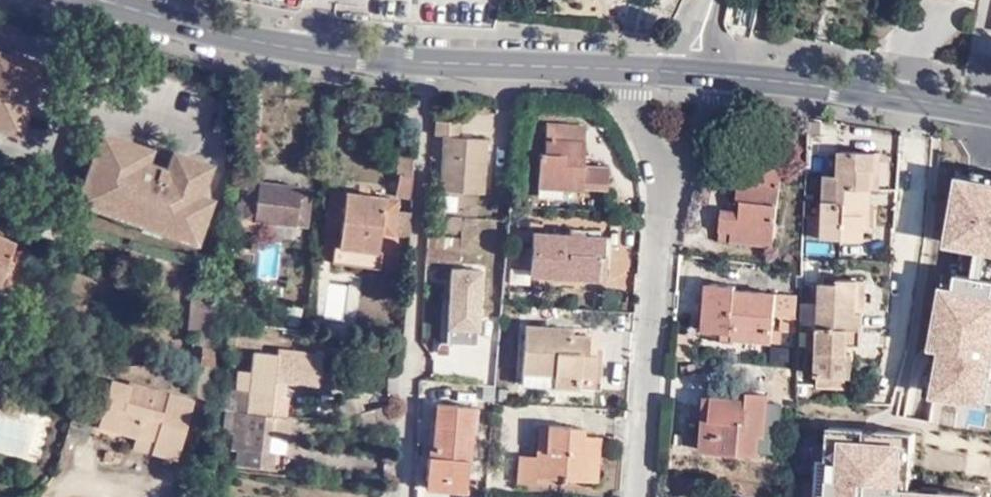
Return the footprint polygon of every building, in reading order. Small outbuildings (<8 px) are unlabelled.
[(758,2),(739,0),(732,0),(729,32),(755,34),(758,2)] [(19,126),(39,68),(0,55),(0,120),(19,126)] [(19,126),(0,120),(0,131),(16,136),(19,126)] [(459,124),(434,122),(434,137),(443,138),(438,194),(481,198),(486,141),(459,140),(459,124)] [(584,125),(546,123),(543,151),(538,151),(536,187),(579,190),(580,187),(603,189),(605,168),(581,166),(584,125)] [(210,165),(189,159),(184,177),(167,170),(146,164),(150,151),(99,135),(81,193),(99,199),(96,208),(111,213),(111,210),(163,227),(162,231),(177,235),(180,226),(200,232),(211,199),(200,196),(210,165)] [(184,177),(189,159),(173,154),(167,170),(184,177)] [(410,172),(411,157),(395,156),(393,169),(397,170),(410,172)] [(874,181),(877,162),(846,160),(846,172),(827,171),(826,215),(811,214),(810,233),(865,237),(865,230),(867,224),(861,224),(862,215),(866,215),(868,199),(870,199),(871,182),(874,181)] [(882,162),(877,162),(874,181),(871,182),(870,199),(875,199),(880,200),(882,162)] [(957,166),(953,191),(958,192),(960,178),(990,183),(990,178),(976,175),(977,169),(957,166)] [(409,189),(410,172),(397,170),(395,187),(409,189)] [(742,235),(742,244),(781,246),(784,171),(742,170),(742,206),(748,206),(747,215),(742,215),(727,214),(727,234),(742,235)] [(960,178),(958,192),(949,243),(962,245),(990,250),(990,183),(960,178)] [(293,220),(298,186),(298,185),(257,179),(257,182),(248,179),(244,198),(236,196),(234,211),(254,215),(253,217),(292,222),(293,220)] [(310,188),(298,186),(293,220),(305,223),(310,188)] [(393,231),(395,207),(396,198),(382,196),(382,193),(343,189),(343,191),(329,189),(325,224),(339,225),(338,243),(375,248),(378,230),(393,231)] [(99,199),(81,193),(77,204),(95,210),(96,208),(99,199)] [(875,199),(870,199),(868,199),(866,215),(862,215),(861,224),(867,224),(865,230),(873,231),(875,199)] [(407,232),(408,210),(395,207),(393,231),(407,232)] [(160,236),(162,231),(163,227),(111,210),(111,213),(109,220),(160,236)] [(254,215),(234,211),(233,224),(253,226),(253,217),(254,215)] [(196,243),(200,232),(180,226),(177,235),(176,238),(196,243)] [(533,231),(532,249),(531,267),(531,275),(601,278),(603,237),(579,235),(579,240),(569,239),(570,234),(533,231)] [(726,244),(742,244),(742,235),(727,234),(726,244)] [(457,239),(423,235),(422,247),(424,247),(456,251),(457,239)] [(7,276),(16,253),(12,241),(0,236),(0,279),(7,276)] [(380,248),(375,248),(338,243),(333,242),(331,259),(377,265),(380,248)] [(962,245),(958,272),(990,278),(990,250),(962,245)] [(456,251),(424,247),(423,262),(447,265),(455,266),(456,251)] [(531,267),(532,249),(521,248),(520,266),(531,267)] [(477,268),(455,266),(447,265),(443,325),(472,328),(477,268)] [(955,289),(958,272),(947,270),(944,287),(955,289)] [(944,287),(934,346),(944,348),(941,361),(931,360),(925,392),(990,404),(990,278),(958,272),(955,289),(944,287)] [(858,302),(859,278),(838,276),(838,282),(822,281),(820,326),(809,325),(807,348),(820,348),(818,373),(847,374),(855,374),(855,349),(850,348),(851,342),(863,343),(865,312),(852,311),(851,303),(858,302)] [(866,278),(859,278),(858,302),(851,303),(852,311),(865,312),(866,278)] [(775,310),(776,293),(736,290),(736,285),(712,283),(708,330),(732,332),(731,339),(778,344),(780,330),(773,330),(774,315),(775,310)] [(216,294),(195,292),(188,391),(208,394),(216,294)] [(795,295),(776,293),(775,310),(793,311),(795,295)] [(301,323),(303,302),(288,301),(287,323),(301,323)] [(780,315),(780,330),(792,331),(793,317),(780,315)] [(559,327),(526,324),(522,383),(577,387),(577,377),(593,378),(595,355),(587,354),(588,336),(559,334),(559,327)] [(472,328),(443,325),(441,340),(448,341),(471,343),(472,328)] [(441,340),(438,341),(436,344),(435,348),(436,350),(438,352),(446,353),(450,351),(451,348),(451,346),(451,343),(448,341),(441,340)] [(235,408),(224,406),(223,428),(233,430),(231,445),(240,446),(238,462),(272,464),(274,450),(269,450),(271,433),(289,436),(292,415),(287,414),(273,413),(275,394),(277,376),(283,377),(319,382),(323,351),(277,346),(277,351),(254,349),(252,368),(239,366),(237,383),(250,384),(247,410),(235,408)] [(944,348),(934,346),(931,360),(941,361),(944,348)] [(847,374),(818,373),(818,381),(847,382),(847,374)] [(154,438),(150,452),(176,459),(191,400),(166,392),(165,399),(154,397),(154,392),(111,382),(99,423),(136,434),(154,438)] [(236,391),(224,390),(224,406),(235,408),(236,391)] [(744,401),(744,393),(733,392),(732,399),(744,401)] [(767,395),(744,393),(744,401),(732,399),(704,396),(702,420),(709,421),(708,435),(715,436),(713,452),(756,455),(759,434),(764,434),(767,395)] [(273,413),(287,414),(289,395),(280,394),(275,394),(273,413)] [(0,397),(0,411),(22,417),(26,404),(0,397)] [(426,474),(466,477),(472,404),(437,401),(433,453),(427,454),(426,474)] [(391,402),(358,411),(362,425),(389,417),(391,402)] [(699,451),(713,452),(715,436),(708,435),(709,421),(702,420),(699,451)] [(584,429),(548,425),(545,457),(535,456),(518,454),(516,481),(535,483),(535,478),(559,480),(558,486),(564,486),(564,480),(584,481),(588,436),(583,435),(584,429)] [(545,457),(548,425),(537,425),(535,456),(545,457)] [(864,430),(864,434),(876,435),(876,431),(877,431),(878,427),(864,426),(864,430)] [(913,453),(914,433),(877,431),(876,431),(876,435),(864,434),(864,430),(830,427),(828,458),(828,459),(830,459),(828,494),(826,494),(826,496),(933,496),(922,496),(922,491),(921,491),(910,490),(899,489),(902,452),(913,453)] [(133,448),(150,452),(154,438),(136,434),(133,448)] [(584,481),(596,482),(599,436),(588,436),(584,481)] [(221,464),(229,466),(230,456),(221,450),(221,464)] [(910,490),(913,453),(902,452),(899,489),(910,490)] [(826,494),(828,494),(830,459),(828,459),(828,458),(819,458),(816,494),(826,494)] [(464,487),(466,477),(426,474),(425,484),(464,487)] [(922,496),(933,496),(938,496),(939,492),(940,492),(940,489),(921,487),(921,491),(922,491),(922,496)]
